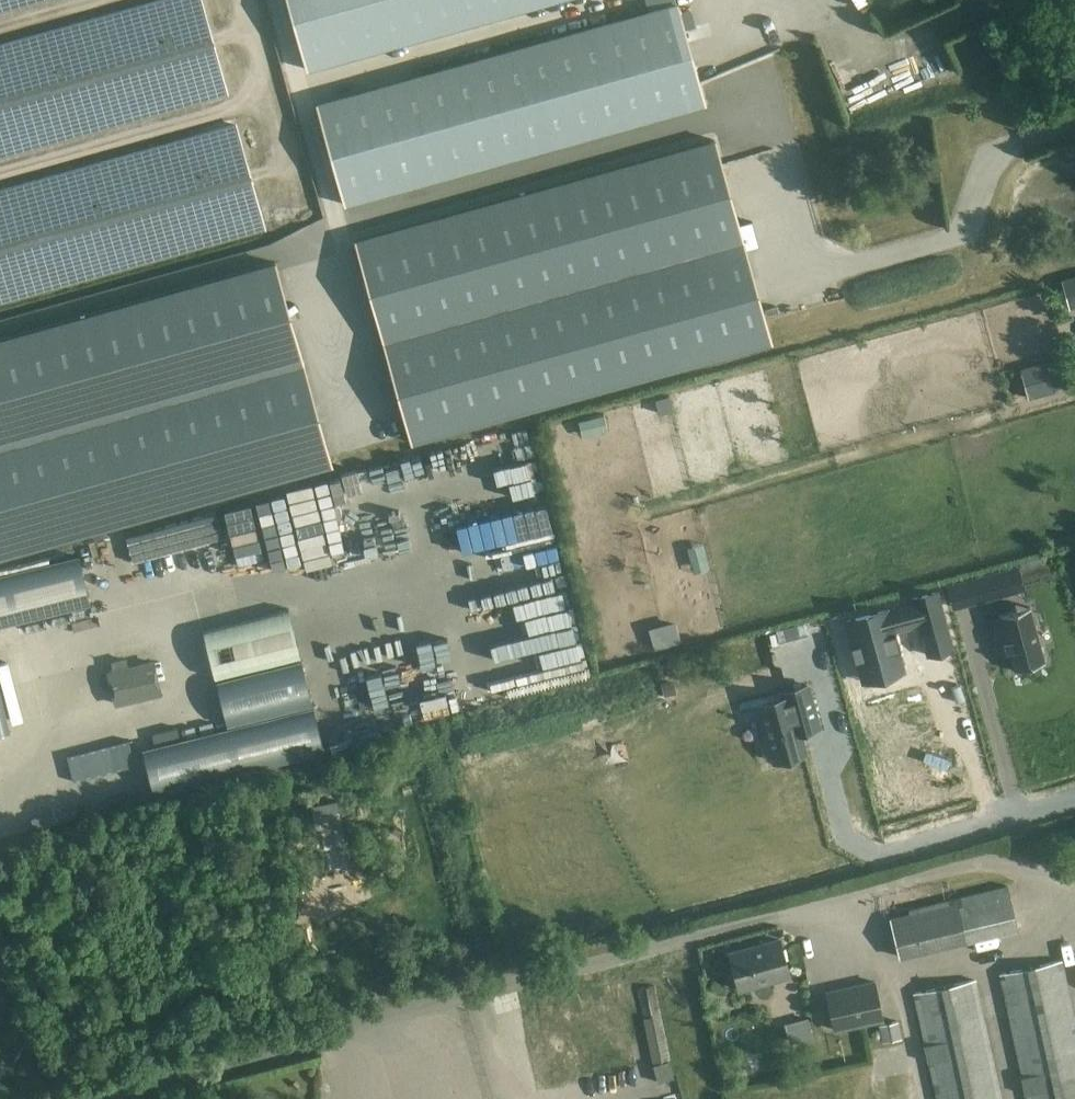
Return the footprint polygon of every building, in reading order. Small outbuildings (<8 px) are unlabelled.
[(226,90),(201,0),(150,0),(0,42),(0,154),(226,90)] [(30,0),(0,0),(0,9),(30,0)] [(313,65),(544,0),(294,0),(313,65)] [(322,102),(351,206),(704,106),(675,3),(674,0),(647,0),(650,10),(322,102)] [(0,188),(0,304),(267,229),(237,121),(0,188)] [(774,344),(716,138),(356,238),(413,443),(774,344)] [(275,261),(0,338),(0,557),(332,466),(275,261)] [(1074,308),(1074,276),(1062,280),(1070,309),(1074,308)] [(1046,361),(1054,389),(1068,385),(1061,357),(1046,361)] [(332,530),(352,521),(341,496),(322,504),(332,530)] [(263,560),(249,503),(224,509),(238,566),(263,560)] [(301,505),(281,509),(290,559),(310,556),(301,505)] [(224,538),(217,512),(126,536),(133,562),(224,538)] [(0,575),(0,625),(89,604),(78,556),(0,575)] [(982,576),(987,597),(1009,591),(1003,571),(982,576)] [(912,597),(914,604),(888,611),(887,608),(846,619),(862,681),(904,670),(893,630),(919,623),(928,654),(952,647),(936,590),(912,597)] [(1037,605),(996,616),(1007,654),(1016,652),(1021,668),(1052,660),(1037,605)] [(214,678),(299,657),(288,610),(202,631),(214,678)] [(779,643),(808,635),(805,623),(775,631),(779,643)] [(396,667),(425,728),(441,720),(412,660),(396,667)] [(300,661),(215,683),(226,726),(312,703),(300,661)] [(108,672),(110,681),(116,704),(161,694),(153,662),(108,672)] [(658,676),(656,664),(650,665),(652,677),(658,676)] [(822,725),(810,681),(779,690),(780,696),(756,703),(772,761),(808,750),(802,731),(822,725)] [(0,696),(0,731),(8,729),(0,696)] [(159,698),(120,704),(122,722),(162,716),(159,698)] [(345,706),(329,708),(333,748),(349,746),(345,706)] [(323,752),(312,708),(227,729),(143,750),(153,794),(323,752)] [(61,740),(71,737),(64,714),(54,717),(61,740)] [(909,911),(890,916),(899,955),(1016,927),(1006,884),(909,907),(909,911)] [(779,938),(730,952),(741,993),(791,979),(779,938)] [(999,971),(1023,1081),(1027,1098),(1074,1098),(1074,1021),(1061,958),(999,971)] [(873,980),(826,991),(836,1033),(883,1022),(873,980)] [(914,993),(937,1098),(1003,1098),(999,1081),(993,1052),(992,1052),(977,980),(914,993)] [(653,1059),(670,1056),(655,984),(639,987),(653,1059)] [(901,1037),(898,1021),(879,1025),(882,1042),(901,1037)] [(900,1043),(884,1047),(886,1059),(903,1055),(900,1043)] [(670,1056),(653,1059),(657,1081),(674,1077),(670,1056)]
